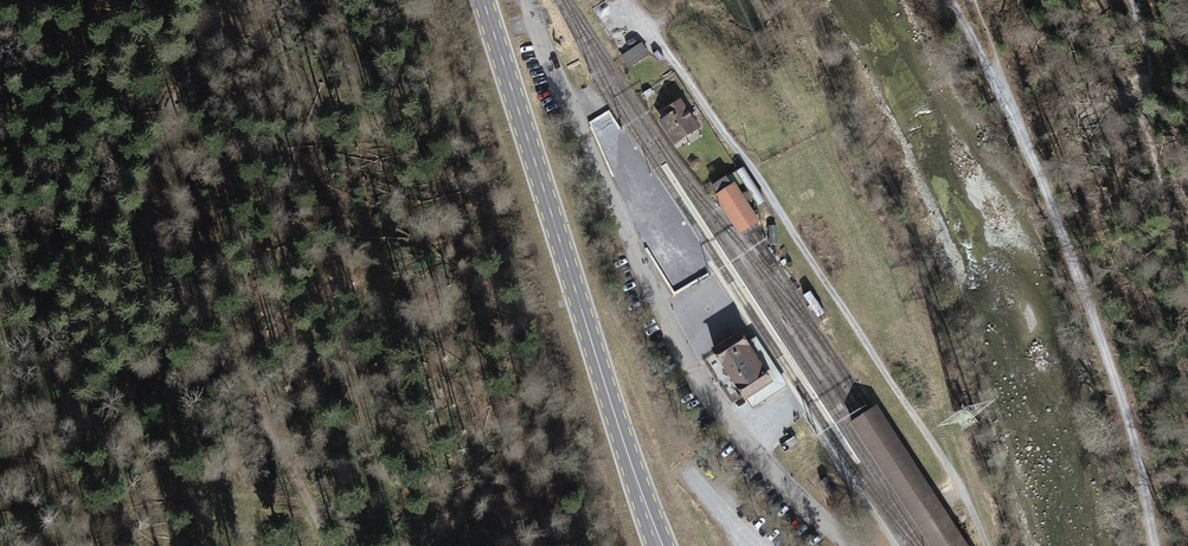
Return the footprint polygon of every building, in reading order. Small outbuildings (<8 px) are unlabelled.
[(642,42),(621,55),(628,67),(649,54),(642,42)] [(760,82),(764,90),(771,86),(767,78),(760,82)] [(667,115),(659,120),(675,143),(700,125),(681,97),(663,109),(667,115)] [(711,184),(717,193),(732,183),(734,182),(737,187),(744,183),(736,170),(726,177),(725,175),(711,184)] [(717,193),(714,195),(739,232),(748,226),(759,219),(737,187),(734,182),(732,183),(717,193)] [(739,333),(715,349),(720,358),(717,359),(720,363),(722,361),(746,397),(765,384),(770,381),(745,343),(739,333)] [(770,381),(746,397),(752,407),(787,385),(756,337),(745,343),(770,381)] [(851,421),(932,545),(968,545),(876,405),(870,409),(858,417),(851,421)] [(786,442),(790,448),(798,443),(794,437),(786,442)]
